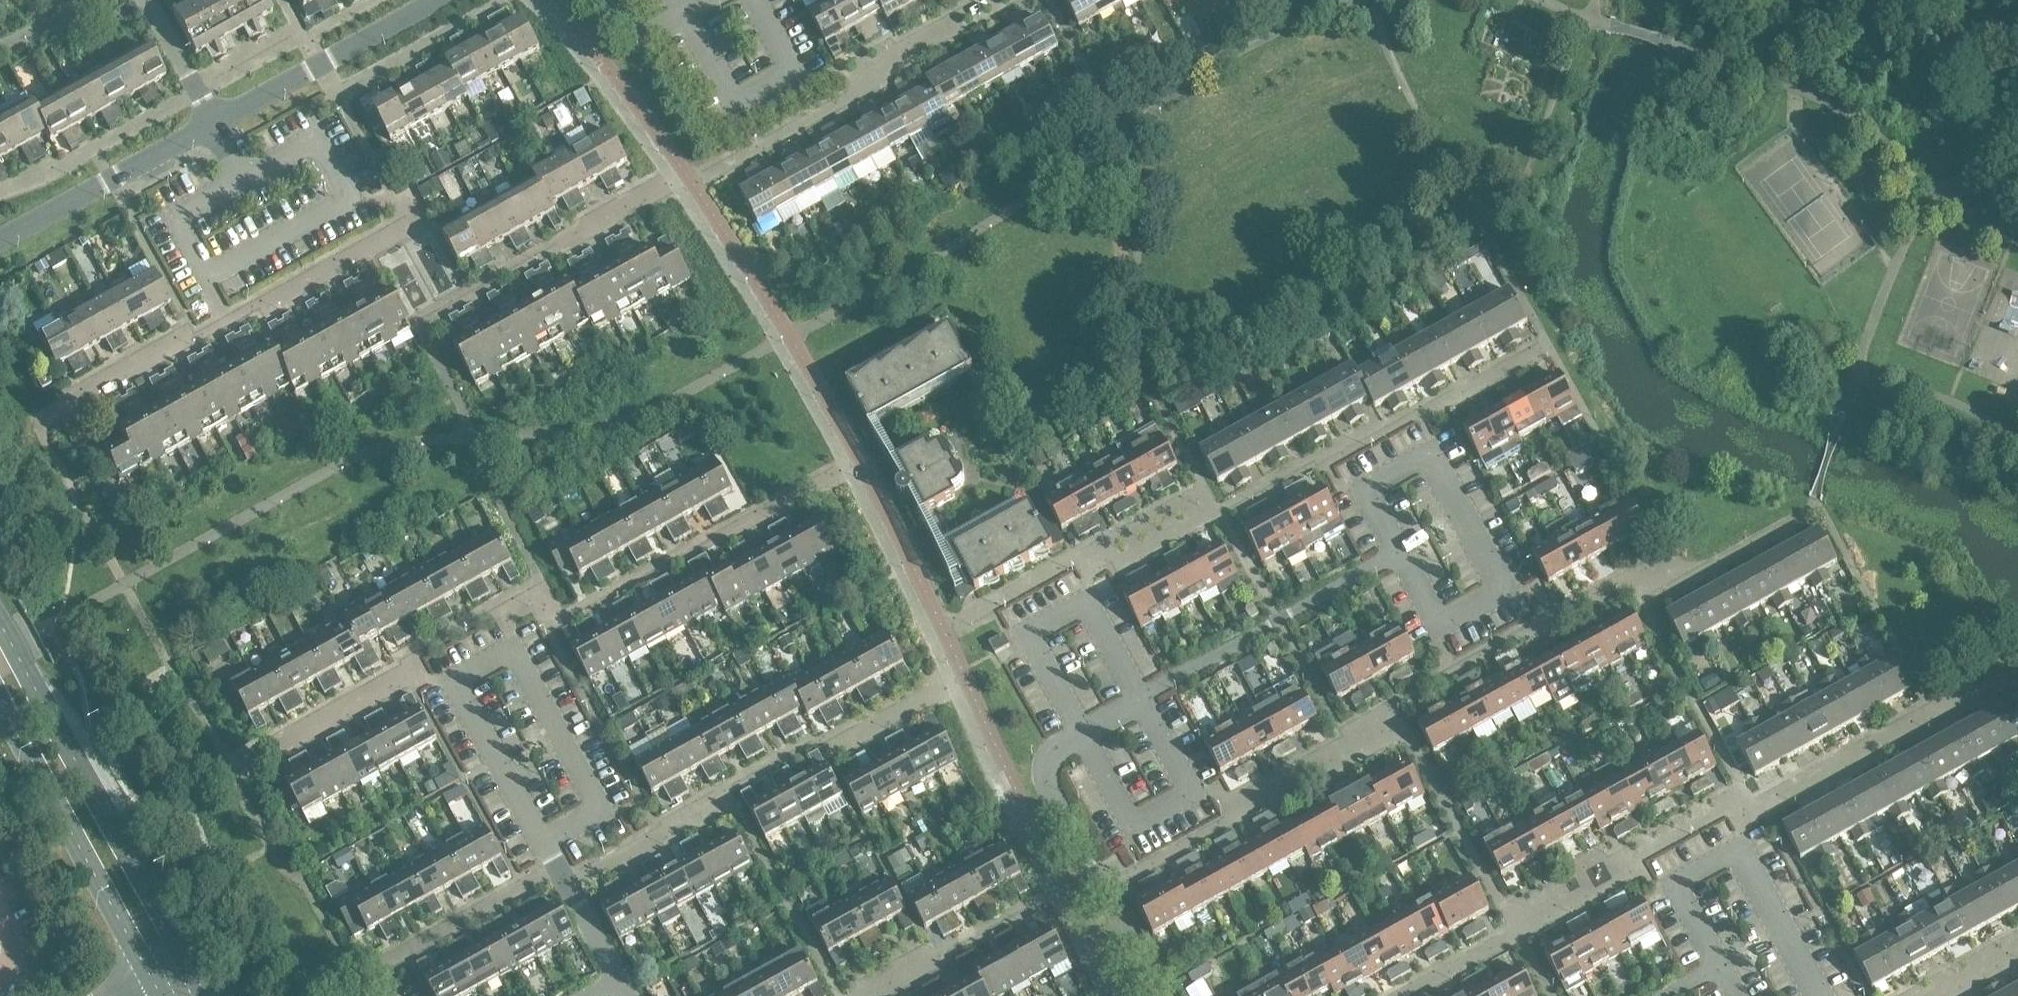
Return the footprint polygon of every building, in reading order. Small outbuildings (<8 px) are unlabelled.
[(215,0),(200,0),(173,15),(195,55),(206,49),(211,60),(231,49),(225,39),(234,34),(215,0)] [(266,0),(215,0),(234,34),(243,28),(249,39),(268,29),(263,18),(273,12),(266,0)] [(323,0),(298,0),(303,9),(315,2),(322,16),(330,12),(323,0)] [(330,12),(338,7),(334,0),(323,0),(330,12)] [(873,36),(853,0),(827,0),(829,3),(830,2),(846,33),(857,27),(866,44),(874,39),(873,36)] [(877,0),(853,0),(873,36),(880,32),(873,18),(883,13),(884,12),(877,0)] [(902,0),(877,0),(884,12),(883,13),(887,20),(899,13),(906,27),(914,22),(902,0)] [(914,22),(922,18),(914,4),(922,0),(902,0),(914,22)] [(1090,0),(1064,0),(1079,28),(1080,27),(1082,32),(1088,29),(1085,24),(1099,17),(1090,0)] [(1115,0),(1090,0),(1099,17),(1113,9),(1115,14),(1121,11),(1115,0)] [(1121,11),(1126,8),(1123,3),(1129,0),(1115,0),(1121,11)] [(830,2),(829,3),(816,10),(813,5),(808,8),(810,13),(809,13),(834,58),(835,57),(842,53),(835,39),(846,33),(830,2)] [(540,49),(523,19),(511,25),(504,11),(496,16),(520,60),(540,49)] [(1059,48),(1042,18),(1030,24),(1022,11),(1014,15),(1041,64),(1047,61),(1044,56),(1059,48)] [(1041,64),(1014,15),(1006,19),(1014,33),(1003,39),(1020,70),(1034,62),(1036,67),(1041,64)] [(520,60),(496,16),(488,20),(495,34),(484,40),(501,71),(520,60)] [(501,71),(484,40),(473,46),(466,32),(458,37),(483,81),(501,71)] [(1020,70),(1003,39),(992,45),(984,32),(976,36),(1003,85),(1009,82),(1006,77),(1020,70)] [(1003,85),(976,36),(969,40),(976,54),(965,60),(982,91),(996,83),(998,88),(1003,85)] [(483,81),(458,37),(450,41),(458,55),(446,61),(449,68),(451,68),(464,91),(465,91),(483,81)] [(166,77),(149,46),(129,57),(154,101),(161,97),(154,84),(166,77)] [(982,91),(965,60),(954,66),(946,52),(939,57),(966,106),(971,103),(968,98),(982,91)] [(154,101),(129,57),(110,68),(127,98),(138,92),(146,106),(154,101)] [(966,106),(939,57),(931,61),(938,75),(926,81),(930,88),(931,88),(944,111),(945,111),(958,104),(960,109),(966,106)] [(451,68),(449,68),(439,74),(432,60),(424,65),(449,109),(468,98),(465,91),(464,91),(451,68)] [(449,109),(424,65),(416,69),(424,83),(413,89),(430,119),(449,109)] [(127,98),(110,68),(91,78),(116,122),(118,126),(125,122),(116,105),(127,98)] [(116,122),(91,78),(72,89),(89,119),(100,113),(110,130),(118,126),(116,122)] [(944,111),(931,88),(930,88),(920,94),(913,80),(905,85),(932,133),(937,131),(934,126),(949,118),(945,111),(944,111)] [(430,119),(413,89),(402,95),(394,81),(386,85),(411,130),(430,119)] [(411,130),(386,85),(378,90),(386,103),(374,110),(374,111),(365,116),(373,131),(383,126),(391,141),(411,130)] [(932,133),(905,85),(897,89),(904,103),(893,109),(910,139),(924,132),(926,136),(932,133)] [(89,119),(72,89),(53,99),(79,147),(87,143),(77,126),(89,119)] [(47,133),(34,110),(35,109),(31,102),(30,102),(26,94),(6,104),(37,161),(45,156),(36,139),(46,134),(47,133)] [(79,147),(53,99),(35,109),(34,110),(47,133),(46,134),(50,141),(62,134),(71,151),(79,147)] [(910,139),(893,109),(882,115),(874,101),(866,106),(893,155),(899,152),(896,147),(910,139)] [(6,104),(0,108),(0,138),(9,155),(20,148),(30,165),(37,161),(6,104)] [(893,155),(866,106),(859,110),(866,124),(855,130),(872,160),(886,153),(888,158),(893,155)] [(872,160),(855,130),(844,136),(836,122),(829,127),(856,175),(861,173),(858,168),(872,160)] [(856,175),(829,127),(821,131),(828,145),(817,151),(834,181),(848,174),(850,178),(856,175)] [(628,163),(611,132),(591,143),(616,187),(624,183),(616,169),(628,163)] [(0,138),(0,159),(9,155),(0,138)] [(616,187),(591,143),(572,153),(589,184),(600,178),(608,191),(616,187)] [(834,181),(817,151),(806,157),(799,143),(791,148),(820,199),(838,189),(834,181)] [(820,199),(791,148),(783,152),(791,166),(779,172),(801,210),(820,199)] [(589,184),(572,153),(553,164),(578,208),(586,204),(578,190),(589,184)] [(578,208),(553,164),(534,175),(538,182),(538,181),(551,205),(552,204),(563,199),(570,212),(578,208)] [(801,210),(779,172),(768,178),(761,164),(753,168),(782,220),(801,210)] [(782,220),(753,168),(745,173),(753,186),(741,193),(758,224),(753,227),(757,234),(782,220)] [(556,211),(552,204),(551,205),(538,181),(538,182),(519,192),(536,222),(548,216),(555,230),(563,226),(555,212),(556,211)] [(536,222),(519,192),(500,202),(525,246),(533,242),(525,228),(536,222)] [(525,246),(500,202),(481,213),(497,244),(510,237),(517,251),(525,246)] [(497,244),(481,213),(462,223),(487,267),(495,263),(487,249),(497,244)] [(487,267),(462,223),(443,234),(460,265),(471,258),(479,272),(487,267)] [(633,236),(629,229),(620,234),(623,239),(626,240),(633,236)] [(616,245),(617,242),(615,237),(605,242),(609,249),(616,245)] [(691,279),(678,255),(668,237),(658,243),(665,256),(657,261),(656,261),(672,289),(691,279)] [(71,244),(80,258),(89,252),(81,238),(71,244)] [(672,289),(656,261),(657,261),(650,247),(638,253),(632,241),(625,245),(631,257),(630,258),(653,300),(672,289)] [(653,300),(630,258),(628,259),(621,247),(614,251),(621,263),(611,269),(634,310),(653,300)] [(595,257),(591,250),(582,255),(585,260),(588,261),(595,257)] [(579,266),(579,263),(577,258),(568,263),(571,270),(579,266)] [(634,310),(611,269),(601,274),(594,262),(587,266),(594,278),(592,279),(615,321),(634,310)] [(552,270),(549,263),(539,268),(542,273),(545,274),(552,270)] [(615,321),(592,279),(590,280),(583,268),(577,272),(583,284),(573,289),(573,290),(591,323),(591,324),(595,332),(615,321)] [(370,278),(366,271),(357,276),(360,281),(363,282),(370,278)] [(536,279),(537,276),(534,271),(525,276),(529,283),(536,279)] [(170,303),(153,273),(134,283),(158,328),(166,324),(158,310),(170,303)] [(591,323),(573,290),(573,289),(569,281),(558,287),(551,275),(544,279),(551,291),(549,292),(572,334),(591,324),(591,323)] [(353,288),(354,284),(352,280),(342,285),(346,291),(353,288)] [(572,334),(549,292),(547,293),(541,281),(534,285),(540,297),(530,303),(553,344),(572,334)] [(158,328),(134,283),(115,294),(132,325),(143,319),(150,332),(158,328)] [(410,331),(387,290),(375,296),(369,284),(362,287),(369,300),(367,300),(390,342),(410,331)] [(515,291),(511,284),(502,289),(504,294),(507,295),(515,291)] [(390,342),(367,300),(365,301),(358,289),(352,293),(358,305),(348,311),(371,353),(390,342)] [(332,299),(328,292),(319,297),(322,302),(325,303),(332,299)] [(498,300),(499,297),(496,292),(487,297),(491,304),(498,300)] [(1528,323),(1510,292),(1490,302),(1514,345),(1521,341),(1515,330),(1528,323)] [(132,325),(115,294),(96,304),(110,331),(120,349),(128,345),(120,331),(132,325)] [(553,344),(530,303),(520,308),(513,296),(506,300),(513,312),(511,313),(534,355),(553,344)] [(316,308),(316,305),(314,300),(305,305),(308,312),(316,308)] [(534,355),(511,313),(509,314),(503,302),(496,306),(503,318),(492,324),(496,331),(515,365),(534,355)] [(1514,345),(1490,302),(1472,313),(1489,344),(1501,338),(1507,349),(1514,345)] [(110,331),(96,304),(77,315),(94,346),(105,340),(113,353),(120,349),(110,331)] [(371,353),(348,311),(338,317),(331,304),(324,308),(331,320),(329,321),(352,363),(371,353)] [(477,312),(473,305),(464,310),(466,315),(470,316),(477,312)] [(352,363),(329,321),(327,322),(321,310),(314,314),(320,326),(310,332),(333,373),(352,363)] [(294,320),(291,313),(282,318),(284,323),(287,324),(294,320)] [(460,321),(461,318),(458,313),(449,318),(453,325),(460,321)] [(1489,344),(1472,313),(1453,323),(1476,366),(1484,362),(1477,351),(1489,344)] [(94,346),(77,315),(58,325),(83,370),(90,365),(83,352),(94,346)] [(515,365),(496,331),(492,324),(482,329),(475,317),(468,321),(475,333),(473,334),(496,376),(515,365)] [(278,329),(278,326),(276,321),(267,326),(271,333),(278,329)] [(496,376),(473,334),(472,335),(465,323),(458,327),(465,339),(454,345),(477,386),(496,376)] [(1476,366),(1453,323),(1434,334),(1451,365),(1463,359),(1469,370),(1476,366)] [(83,370),(58,325),(38,336),(55,367),(67,360),(75,374),(83,370)] [(333,373),(310,332),(300,337),(293,325),(286,329),(293,341),(291,342),(314,384),(333,373)] [(252,333),(248,326),(239,331),(242,336),(245,337),(252,333)] [(871,426),(973,369),(950,327),(945,330),(943,332),(937,335),(937,336),(932,338),(922,347),(920,344),(916,347),(905,355),(904,353),(895,358),(891,361),(880,369),(879,367),(870,372),(866,375),(855,383),(853,381),(847,384),(871,426)] [(314,384),(291,342),(289,343),(283,331),(276,335),(283,347),(273,352),(272,353),(291,386),(290,387),(295,395),(314,384)] [(235,342),(236,339),(233,334),(224,339),(228,346),(235,342)] [(1451,365),(1434,334),(1415,344),(1439,387),(1446,383),(1439,372),(1451,365)] [(291,386),(272,353),(273,352),(268,344),(257,351),(250,338),(244,342),(250,354),(249,355),(272,397),(290,387),(291,386)] [(272,397),(249,355),(247,356),(240,344),(233,348),(240,360),(230,366),(253,407),(272,397)] [(1439,387),(1415,344),(1396,355),(1413,386),(1425,380),(1431,391),(1439,387)] [(214,354),(210,347),(201,352),(204,357),(207,358),(214,354)] [(197,363),(198,360),(196,355),(186,360),(190,367),(197,363)] [(1413,386),(1396,355),(1377,365),(1401,408),(1408,404),(1402,393),(1413,386)] [(253,407),(230,366),(219,371),(213,359),(206,363),(213,375),(211,376),(234,418),(253,407)] [(234,418),(211,376),(209,377),(202,365),(195,369),(202,381),(192,387),(215,428),(234,418)] [(1377,365),(1359,375),(1358,376),(1371,399),(1370,399),(1374,408),(1387,401),(1394,412),(1401,408),(1377,365)] [(1371,399),(1358,376),(1359,375),(1354,367),(1334,378),(1358,421),(1365,417),(1358,405),(1370,399),(1371,399)] [(176,375),(172,368),(163,373),(166,378),(169,379),(176,375)] [(52,384),(45,370),(34,376),(42,390),(52,384)] [(160,384),(160,381),(158,376),(149,381),(152,388),(160,384)] [(1577,407),(1560,376),(1540,387),(1557,418),(1577,407)] [(1358,421),(1334,378),(1315,388),(1332,420),(1344,413),(1351,425),(1358,421)] [(215,428),(192,387),(182,392),(175,380),(168,384),(175,396),(173,397),(196,439),(215,428)] [(196,439),(173,397),(171,398),(165,386),(158,390),(164,402),(154,407),(177,449),(196,439)] [(1557,418),(1540,387),(1521,397),(1538,429),(1557,418)] [(1332,420),(1315,388),(1296,399),(1320,442),(1327,438),(1321,426),(1332,420)] [(138,396),(135,389),(126,394),(128,398),(131,400),(138,396)] [(122,405),(123,402),(120,397),(111,402),(115,409),(122,405)] [(1538,429),(1521,397),(1502,408),(1520,439),(1538,429)] [(1320,442),(1296,399),(1277,409),(1295,441),(1306,434),(1313,446),(1320,442)] [(177,449),(154,407),(144,413),(137,401),(130,405),(137,417),(135,418),(158,460),(177,449)] [(158,460),(135,418),(133,419),(127,407),(120,411),(127,423),(115,429),(123,442),(124,442),(139,470),(158,460)] [(1525,450),(1520,439),(1502,408),(1483,418),(1506,460),(1525,450)] [(1295,441),(1277,409),(1258,420),(1282,463),(1289,459),(1283,447),(1295,441)] [(1506,460),(1483,418),(1464,429),(1487,471),(1506,460)] [(1282,463),(1258,420),(1239,430),(1257,462),(1269,455),(1275,467),(1282,463)] [(1177,466),(1160,435),(1154,424),(1134,435),(1158,477),(1160,482),(1165,491),(1175,486),(1172,479),(1167,478),(1165,473),(1177,466)] [(1257,462),(1239,430),(1221,441),(1244,483),(1251,480),(1245,468),(1257,462)] [(1158,477),(1134,435),(1116,446),(1121,456),(1139,488),(1158,477)] [(1244,483),(1221,441),(1201,452),(1218,483),(1231,476),(1237,488),(1244,483)] [(139,470),(124,442),(123,442),(114,447),(111,442),(95,451),(100,461),(106,457),(120,481),(139,470)] [(964,477),(964,475),(962,468),(959,466),(956,459),(955,456),(950,450),(947,448),(944,447),(943,447),(941,447),(939,447),(937,447),(936,448),(933,449),(932,450),(930,452),(929,452),(927,447),(927,446),(926,446),(926,447),(916,453),(915,452),(898,462),(893,466),(903,484),(901,485),(899,487),(898,490),(897,491),(897,492),(898,494),(898,495),(899,496),(900,498),(901,499),(903,499),(905,499),(906,499),(908,499),(909,498),(910,497),(920,516),(926,513),(944,504),(944,503),(954,498),(955,498),(955,497),(954,497),(951,492),(952,492),(956,490),(959,488),(961,486),(962,485),(962,484),(963,483),(964,481),(964,479),(964,478),(964,477)] [(1590,455),(1589,454),(1586,448),(1582,447),(1575,450),(1581,460),(1590,455)] [(1581,460),(1575,450),(1569,454),(1568,458),(1572,465),(1581,460)] [(1593,467),(1594,463),(1590,455),(1581,460),(1586,471),(1593,467)] [(1139,488),(1121,456),(1102,467),(1120,498),(1139,488)] [(733,491),(715,460),(696,471),(721,517),(730,512),(722,497),(733,491)] [(1586,471),(1581,460),(1572,465),(1576,473),(1580,474),(1586,471)] [(1551,472),(1548,466),(1543,465),(1536,469),(1541,478),(1551,472)] [(1120,498),(1102,467),(1084,477),(1101,509),(1120,498)] [(1101,509),(1084,477),(1079,469),(1060,479),(1065,488),(1082,519),(1101,509)] [(1541,478),(1536,469),(1529,473),(1527,477),(1531,483),(1541,478)] [(721,517),(696,471),(677,481),(694,513),(704,507),(712,522),(721,517)] [(1557,490),(1559,486),(1555,479),(1545,485),(1550,494),(1557,490)] [(1307,491),(1309,487),(1305,480),(1295,486),(1300,495),(1307,491)] [(694,513),(677,481),(658,492),(683,538),(692,533),(684,518),(694,513)] [(1165,491),(1160,482),(1153,486),(1152,490),(1155,497),(1165,491)] [(1513,493),(1510,487),(1505,485),(1497,490),(1502,499),(1513,493)] [(1550,494),(1545,485),(1535,490),(1538,497),(1543,498),(1550,494)] [(1300,495),(1295,486),(1285,491),(1288,498),(1292,499),(1300,495)] [(1082,519),(1065,488),(1045,499),(1062,530),(1082,519)] [(1346,531),(1327,496),(1323,489),(1303,500),(1320,531),(1325,542),(1346,531)] [(683,538),(658,492),(639,502),(656,534),(666,528),(675,543),(683,538)] [(1137,507),(1134,500),(1130,499),(1122,503),(1127,512),(1137,507)] [(1645,530),(1628,499),(1608,510),(1625,541),(1645,530)] [(1320,531),(1303,500),(1284,510),(1301,542),(1320,531)] [(1520,511),(1521,507),(1517,500),(1506,506),(1511,515),(1520,511)] [(1047,552),(1053,549),(1064,543),(1057,530),(1054,531),(1043,512),(1046,510),(1041,501),(948,553),(949,554),(941,558),(959,599),(976,592),(1006,575),(1005,575),(1010,573),(1020,564),(1022,566),(1031,561),(1030,561),(1035,559),(1045,550),(1047,552)] [(1269,512),(1270,508),(1267,501),(1257,506),(1262,516),(1269,512)] [(656,534),(639,502),(620,513),(646,559),(654,554),(646,539),(656,534)] [(1127,512),(1122,503),(1115,507),(1114,511),(1117,518),(1127,512)] [(841,550),(816,504),(806,509),(814,524),(804,530),(822,561),(841,550)] [(1262,516),(1257,506),(1247,512),(1250,519),(1254,520),(1262,516)] [(1301,542),(1284,510),(1265,521),(1282,552),(1288,563),(1307,553),(1301,542)] [(1625,541),(1608,510),(1589,520),(1606,552),(1625,541)] [(646,559),(620,513),(601,523),(618,555),(628,549),(637,564),(646,559)] [(822,561),(804,530),(794,535),(786,520),(777,525),(803,571),(822,561)] [(1100,527),(1096,521),(1092,520),(1085,524),(1090,533),(1100,527)] [(1587,562),(1570,531),(1564,520),(1545,530),(1551,541),(1569,572),(1587,562)] [(1606,552),(1589,520),(1570,531),(1587,562),(1606,552)] [(1282,552),(1265,521),(1245,532),(1262,563),(1282,552)] [(618,555),(601,523),(582,533),(608,580),(617,575),(608,560),(618,555)] [(1090,533),(1085,524),(1077,528),(1076,532),(1080,539),(1090,533)] [(803,571),(777,525),(768,530),(777,545),(767,551),(784,582),(803,571)] [(521,578),(495,531),(475,542),(493,574),(503,568),(511,583),(521,578)] [(1837,563),(1820,531),(1800,542),(1824,585),(1831,581),(1824,570),(1837,563)] [(608,580),(582,533),(564,543),(561,538),(547,546),(560,570),(573,563),(580,576),(591,570),(599,585),(608,580)] [(784,582),(767,551),(757,556),(748,541),(739,546),(765,592),(784,582)] [(1569,572),(1551,541),(1531,552),(1549,583),(1569,572)] [(493,574),(475,542),(456,552),(482,599),(491,594),(483,579),(493,574)] [(1824,585),(1800,542),(1781,553),(1798,584),(1810,578),(1816,589),(1824,585)] [(1238,576),(1221,545),(1201,556),(1218,587),(1238,576)] [(765,592),(739,546),(730,551),(739,566),(729,571),(746,603),(765,592)] [(1187,558),(1188,553),(1184,547),(1174,553),(1179,562),(1187,558)] [(482,599),(456,552),(437,563),(455,595),(465,589),(473,604),(482,599)] [(1179,562),(1174,553),(1164,558),(1168,564),(1172,566),(1179,562)] [(1798,584),(1781,553),(1762,563),(1786,606),(1793,602),(1787,591),(1798,584)] [(746,603),(729,571),(719,577),(707,555),(697,560),(723,606),(722,607),(726,614),(746,603)] [(1218,587),(1201,556),(1182,567),(1199,598),(1218,587)] [(723,606),(697,560),(688,565),(697,580),(687,585),(704,617),(722,607),(723,606)] [(455,595),(437,563),(419,573),(444,620),(453,615),(445,600),(455,595)] [(1786,606),(1762,563),(1743,574),(1761,605),(1772,599),(1779,610),(1786,606)] [(1199,598),(1182,567),(1163,577),(1180,608),(1199,598)] [(1149,579),(1150,574),(1146,568),(1136,573),(1141,583),(1149,579)] [(444,620),(419,573),(400,584),(417,615),(427,610),(435,625),(444,620)] [(1141,583),(1136,573),(1126,579),(1130,585),(1134,587),(1141,583)] [(1761,605),(1743,574),(1724,584),(1748,627),(1755,623),(1749,612),(1761,605)] [(704,617),(687,585),(677,591),(668,576),(660,581),(685,627),(704,617)] [(1180,608),(1163,577),(1144,587),(1161,619),(1180,608)] [(685,627),(660,581),(651,586),(659,601),(649,606),(666,638),(685,627)] [(417,615),(400,584),(381,594),(406,641),(415,636),(407,621),(417,615)] [(1748,627),(1724,584),(1705,595),(1723,626),(1734,620),(1741,631),(1748,627)] [(1161,619),(1144,587),(1124,598),(1141,630),(1161,619)] [(406,641),(381,594),(362,605),(379,636),(389,631),(398,646),(406,641)] [(1723,626),(1705,595),(1686,605),(1710,648),(1717,644),(1711,633),(1723,626)] [(666,638),(649,606),(639,612),(631,597),(622,602),(648,648),(666,638)] [(648,648),(622,602),(613,607),(621,622),(611,627),(629,659),(648,648)] [(1259,615),(1253,604),(1247,608),(1246,612),(1250,620),(1259,615)] [(369,642),(379,636),(362,605),(343,615),(372,669),(381,664),(369,642)] [(1710,648),(1686,605),(1666,616),(1684,648),(1697,641),(1703,652),(1710,648)] [(1649,645),(1631,613),(1612,624),(1629,656),(1649,645)] [(372,669),(343,615),(342,616),(346,623),(327,633),(345,664),(355,659),(363,674),(372,669)] [(629,659),(611,627),(601,633),(593,618),(584,623),(610,669),(629,659)] [(610,669),(584,623),(575,628),(583,643),(572,649),(590,680),(610,669)] [(1629,656),(1612,624),(1593,635),(1610,666),(1629,656)] [(1415,657),(1398,625),(1378,636),(1396,668),(1415,657)] [(345,664),(327,633),(309,643),(334,690),(343,685),(335,670),(345,664)] [(913,679),(887,633),(867,643),(885,675),(895,669),(903,684),(913,679)] [(1010,646),(1004,635),(990,644),(995,654),(1010,646)] [(1610,666),(1593,635),(1574,645),(1591,676),(1610,666)] [(1396,668),(1378,636),(1359,647),(1377,678),(1396,668)] [(334,690),(309,643),(290,654),(307,685),(317,680),(326,695),(334,690)] [(885,675),(867,643),(848,654),(874,700),(883,695),(875,680),(885,675)] [(1281,654),(1275,643),(1266,648),(1270,656),(1275,658),(1281,654)] [(1591,676),(1574,645),(1555,656),(1572,687),(1591,676)] [(1377,678),(1359,647),(1340,657),(1358,689),(1360,693),(1368,689),(1365,685),(1377,678)] [(1536,666),(1537,666),(1533,658),(1523,664),(1515,650),(1506,655),(1510,664),(1513,669),(1530,701),(1548,691),(1549,690),(1536,666)] [(307,685),(290,654),(271,664),(297,711),(306,706),(297,691),(307,685)] [(874,700),(848,654),(830,664),(847,696),(857,690),(865,705),(874,700)] [(1510,664),(1506,655),(1495,661),(1499,667),(1503,668),(1510,664)] [(1572,687),(1555,656),(1537,666),(1536,666),(1549,690),(1548,691),(1552,698),(1572,687)] [(1358,689),(1340,657),(1320,668),(1338,700),(1358,689)] [(1909,692),(1891,661),(1878,668),(1872,657),(1865,661),(1889,703),(1909,692)] [(1889,703),(1865,661),(1858,665),(1864,676),(1852,683),(1870,714),(1889,703)] [(297,711),(271,664),(252,675),(269,706),(279,701),(288,716),(297,711)] [(847,696),(830,664),(811,675),(836,721),(845,716),(837,701),(847,696)] [(1413,676),(1410,670),(1405,669),(1398,673),(1403,682),(1413,676)] [(1530,701),(1513,669),(1494,680),(1511,711),(1530,701)] [(1479,682),(1480,677),(1477,671),(1467,677),(1472,686),(1479,682)] [(1403,682),(1398,673),(1391,677),(1390,681),(1393,687),(1403,682)] [(269,706),(252,675),(232,685),(258,732),(268,727),(259,712),(269,706)] [(836,721),(811,675),(792,685),(791,685),(805,710),(804,710),(808,717),(819,711),(827,726),(836,721)] [(1672,686),(1666,675),(1659,679),(1658,683),(1663,691),(1672,686)] [(1472,686),(1467,677),(1456,682),(1460,689),(1464,690),(1472,686)] [(805,710),(791,685),(792,685),(788,678),(768,689),(794,735),(803,731),(795,715),(804,710),(805,710)] [(1318,720),(1294,678),(1275,689),(1298,731),(1318,720)] [(1870,714),(1852,683),(1841,689),(1834,678),(1827,682),(1851,724),(1870,714)] [(1511,711),(1494,680),(1474,691),(1492,722),(1511,711)] [(1851,724),(1827,682),(1820,685),(1826,697),(1815,703),(1832,735),(1851,724)] [(794,735),(768,689),(749,699),(767,731),(777,725),(785,740),(794,735)] [(1298,731),(1275,689),(1255,700),(1261,710),(1279,741),(1298,731)] [(1376,697),(1372,691),(1368,689),(1360,693),(1366,703),(1376,697)] [(1492,722),(1474,691),(1455,701),(1473,732),(1492,722)] [(1441,703),(1442,698),(1439,692),(1429,697),(1434,707),(1441,703)] [(1366,703),(1360,693),(1353,697),(1352,702),(1355,708),(1366,703)] [(1643,702),(1640,696),(1635,694),(1628,698),(1633,708),(1643,702)] [(438,741),(412,695),(402,700),(411,715),(401,721),(418,752),(438,741)] [(1434,707),(1429,697),(1419,703),(1422,710),(1426,711),(1434,707)] [(1633,708),(1628,698),(1621,702),(1619,707),(1623,713),(1633,708)] [(767,731),(749,699),(730,710),(756,756),(765,751),(757,736),(767,731)] [(1832,735),(1815,703),(1803,710),(1796,699),(1789,702),(1813,745),(1832,735)] [(1473,732),(1455,701),(1436,711),(1454,743),(1473,732)] [(2013,701),(1993,712),(2017,755),(2017,754),(2017,741),(2017,740),(2017,739),(2017,710),(2013,701)] [(1813,745),(1789,702),(1782,706),(1789,718),(1777,724),(1794,756),(1813,745)] [(756,756),(730,710),(712,720),(729,752),(739,746),(747,761),(756,756)] [(1279,741),(1261,710),(1243,721),(1260,752),(1279,741)] [(418,752),(401,721),(391,726),(382,711),(374,716),(399,762),(418,752)] [(1454,743),(1436,711),(1417,722),(1434,754),(1454,743)] [(2017,755),(1993,712),(1974,723),(1991,754),(2003,747),(2009,759),(2017,755)] [(1605,723),(1602,717),(1597,715),(1590,719),(1595,729),(1605,723)] [(399,762),(374,716),(365,721),(373,736),(363,741),(380,773),(399,762)] [(959,762),(933,716),(923,721),(932,736),(922,742),(939,773),(959,762)] [(1595,729),(1590,719),(1583,723),(1582,728),(1585,734),(1595,729)] [(1794,756),(1777,724),(1765,731),(1759,719),(1752,723),(1775,766),(1794,756)] [(729,752),(712,720),(693,731),(718,777),(727,772),(719,757),(729,752)] [(1260,752),(1243,721),(1224,731),(1241,762),(1260,752)] [(1775,766),(1752,723),(1744,727),(1751,739),(1738,746),(1738,747),(1755,777),(1775,766)] [(1991,754),(1974,723),(1955,733),(1979,776),(1986,772),(1980,761),(1991,754)] [(1716,767),(1699,736),(1693,725),(1673,736),(1679,747),(1697,778),(1716,767)] [(718,777),(693,731),(674,741),(691,772),(701,767),(710,782),(718,777)] [(1241,762),(1224,731),(1204,742),(1221,773),(1241,762)] [(380,773),(363,741),(353,747),(345,732),(336,737),(362,783),(380,773)] [(939,773),(922,742),(911,747),(903,732),(894,737),(920,783),(939,773)] [(1979,776),(1955,733),(1936,743),(1954,775),(1965,768),(1972,780),(1979,776)] [(362,783),(336,737),(327,742),(335,757),(325,762),(343,794),(362,783)] [(920,783),(894,737),(885,742),(894,757),(884,762),(901,794),(920,783)] [(691,772),(674,741),(655,751),(680,798),(689,793),(681,778),(691,772)] [(1297,750),(1293,743),(1289,742),(1281,746),(1286,756),(1297,750)] [(1954,775),(1936,743),(1917,754),(1941,797),(1948,793),(1942,781),(1954,775)] [(1286,756),(1281,746),(1274,750),(1273,755),(1276,761),(1286,756)] [(1697,778),(1679,747),(1660,757),(1678,788),(1697,778)] [(680,798),(655,751),(635,762),(653,794),(663,788),(672,803),(680,798)] [(844,798),(827,767),(818,752),(808,757),(817,772),(807,778),(824,809),(844,798)] [(343,794),(325,762),(315,768),(307,753),(298,758),(324,804),(343,794)] [(901,794),(884,762),(874,768),(865,753),(857,758),(882,804),(901,794)] [(1941,797),(1917,754),(1898,764),(1915,796),(1927,789),(1934,801),(1941,797)] [(1550,766),(1551,761),(1548,755),(1537,761),(1543,770),(1550,766)] [(1678,788),(1660,757),(1641,767),(1659,799),(1678,788)] [(324,804),(298,758),(289,763),(297,778),(287,784),(304,815),(324,804)] [(882,804),(857,758),(848,763),(856,778),(845,784),(863,815),(882,804)] [(1543,770),(1537,761),(1527,766),(1531,772),(1535,774),(1543,770)] [(1259,771),(1255,764),(1251,763),(1244,767),(1249,776),(1259,771)] [(1425,796),(1408,764),(1388,775),(1405,807),(1425,796)] [(1915,796),(1898,764),(1879,775),(1903,818),(1910,814),(1903,803),(1915,796)] [(1249,776),(1244,767),(1236,771),(1235,775),(1239,782),(1249,776)] [(1659,799),(1641,767),(1622,778),(1639,809),(1659,799)] [(824,809),(807,778),(797,783),(788,768),(780,773),(805,819),(824,809)] [(805,819),(780,773),(771,778),(779,793),(769,798),(786,830),(805,819)] [(1405,807),(1388,775),(1370,785),(1388,816),(1405,807)] [(1903,818),(1879,775),(1860,786),(1877,817),(1889,810),(1896,822),(1903,818)] [(1355,787),(1356,783),(1353,776),(1343,782),(1348,791),(1355,787)] [(1512,787),(1513,781),(1510,776),(1500,781),(1505,791),(1512,787)] [(1639,809),(1622,778),(1603,789),(1620,820),(1639,809)] [(1714,786),(1711,780),(1707,779),(1699,783),(1704,792),(1714,786)] [(1505,791),(1500,781),(1490,787),(1493,793),(1498,795),(1505,791)] [(1348,791),(1343,782),(1333,788),(1336,794),(1340,795),(1348,791)] [(1704,792),(1699,783),(1692,787),(1691,791),(1694,797),(1704,792)] [(1388,816),(1370,785),(1331,807),(1348,838),(1388,816)] [(1877,817),(1860,786),(1841,796),(1865,839),(1872,835),(1866,823),(1877,817)] [(786,830),(769,798),(759,804),(751,789),(741,794),(767,841),(786,830)] [(1603,789),(1585,799),(1584,799),(1597,823),(1596,824),(1600,831),(1620,820),(1603,789)] [(1597,823),(1584,799),(1585,799),(1581,791),(1561,802),(1578,834),(1596,824),(1597,823)] [(1865,839),(1841,796),(1822,806),(1840,838),(1851,831),(1858,843),(1865,839)] [(1475,806),(1470,798),(1461,803),(1467,814),(1473,810),(1475,806)] [(1677,807),(1673,801),(1669,800),(1661,804),(1666,813),(1677,807)] [(1578,834),(1561,802),(1542,813),(1559,844),(1578,834)] [(1666,813),(1661,804),(1654,808),(1653,812),(1656,818),(1666,813)] [(1840,838),(1822,806),(1803,817),(1827,860),(1834,856),(1828,844),(1840,838)] [(1348,838),(1331,807),(1313,817),(1330,848),(1348,838)] [(1275,821),(1277,817),(1273,811),(1263,816),(1268,825),(1275,821)] [(1559,844),(1542,813),(1523,823),(1540,855),(1559,844)] [(1268,825),(1263,816),(1253,822),(1256,828),(1261,830),(1268,825)] [(1330,848),(1313,817),(1295,827),(1294,827),(1307,851),(1306,852),(1310,859),(1330,848)] [(1827,860),(1803,817),(1783,828),(1801,859),(1814,852),(1820,864),(1827,860)] [(754,866),(728,820),(718,825),(727,840),(716,846),(734,877),(754,866)] [(1307,851),(1294,827),(1295,827),(1291,820),(1271,830),(1288,862),(1306,852),(1307,851)] [(1638,829),(1634,822),(1630,821),(1623,825),(1628,834),(1638,829)] [(1540,855),(1523,823),(1504,834),(1521,865),(1540,855)] [(1628,834),(1623,825),(1615,829),(1614,833),(1618,840),(1628,834)] [(511,873),(485,827),(465,838),(483,869),(493,864),(501,879),(511,873)] [(1288,862),(1271,830),(1251,841),(1269,872),(1288,862)] [(1237,843),(1238,839),(1234,832),(1224,838),(1229,847),(1237,843)] [(1437,839),(1434,833),(1429,832),(1422,836),(1427,845),(1437,839)] [(1521,865),(1504,834),(1484,845),(1502,876),(1521,865)] [(734,877),(716,846),(706,851),(698,836),(689,841),(715,888),(734,877)] [(1427,845),(1422,836),(1415,840),(1414,844),(1417,851),(1427,845)] [(483,869),(465,838),(446,848),(472,895),(481,890),(473,875),(483,869)] [(1229,847),(1224,838),(1214,843),(1218,850),(1222,851),(1229,847)] [(715,888),(689,841),(680,846),(689,861),(679,867),(696,898),(715,888)] [(1269,872),(1251,841),(1232,852),(1249,883),(1269,872)] [(1030,891),(1004,844),(984,855),(1002,887),(1012,881),(1020,896),(1030,891)] [(472,895),(446,848),(428,859),(445,890),(455,885),(463,900),(472,895)] [(1249,883),(1232,852),(1213,862),(1230,894),(1249,883)] [(1199,864),(1200,859),(1197,853),(1186,859),(1192,868),(1199,864)] [(1002,887),(984,855),(965,866),(991,912),(1000,907),(991,892),(1002,887)] [(696,898),(679,867),(669,872),(660,857),(651,862),(677,908),(696,898)] [(445,890),(428,859),(409,869),(434,916),(443,911),(435,896),(445,890)] [(1192,868),(1186,859),(1176,864),(1180,871),(1184,872),(1192,868)] [(677,908),(651,862),(643,867),(651,882),(641,888),(658,919),(677,908)] [(1230,894),(1213,862),(1194,873),(1211,904),(1230,894)] [(991,912),(965,866),(946,876),(964,907),(974,902),(982,917),(991,912)] [(2008,873),(2017,892),(2017,867),(2008,873)] [(2008,873),(1996,880),(1989,868),(1982,872),(2006,915),(2017,908),(2017,892),(2008,873)] [(434,916),(409,869),(390,879),(407,911),(417,905),(426,920),(434,916)] [(2006,915),(1982,872),(1975,876),(1981,888),(1970,894),(1987,926),(2006,915)] [(1211,904),(1194,873),(1175,883),(1192,914),(1211,904)] [(1161,885),(1162,880),(1159,874),(1149,880),(1154,889),(1161,885)] [(1362,881),(1358,875),(1354,874),(1347,878),(1352,887),(1362,881)] [(964,907),(946,876),(928,886),(953,933),(962,928),(954,913),(964,907)] [(658,919),(641,888),(631,893),(622,878),(614,883),(639,929),(658,919)] [(1352,887),(1347,878),(1339,882),(1338,886),(1342,892),(1352,887)] [(407,911),(390,879),(371,890),(396,936),(405,931),(397,917),(407,911)] [(1489,911),(1472,879),(1452,890),(1469,922),(1489,911)] [(915,927),(889,880),(870,891),(887,923),(897,917),(905,932),(915,927)] [(1154,889),(1149,880),(1138,885),(1142,892),(1146,893),(1154,889)] [(639,929),(614,883),(605,888),(613,903),(602,909),(619,940),(639,929)] [(1192,914),(1175,883),(1156,894),(1174,925),(1192,914)] [(953,933),(928,886),(908,897),(925,929),(936,923),(944,938),(953,933)] [(1987,926),(1970,894),(1958,901),(1951,889),(1944,893),(1968,936),(1987,926)] [(396,936),(371,890),(352,900),(349,895),(335,903),(349,927),(362,920),(368,932),(379,926),(388,941),(396,936)] [(1469,922),(1452,890),(1433,901),(1450,932),(1469,922)] [(887,923),(870,891),(851,902),(876,948),(885,943),(877,928),(887,923)] [(1968,936),(1944,893),(1937,897),(1944,909),(1932,915),(1949,947),(1968,936)] [(1174,925),(1156,894),(1136,905),(1154,936),(1174,925)] [(1659,933),(1642,902),(1629,909),(1627,904),(1628,900),(1624,894),(1614,899),(1619,908),(1622,913),(1639,944),(1659,933)] [(577,937),(559,905),(548,911),(540,896),(531,901),(557,948),(577,937)] [(1619,908),(1614,899),(1604,905),(1608,911),(1612,912),(1619,908)] [(557,948),(531,901),(522,906),(531,921),(521,926),(538,958),(557,948)] [(1450,932),(1433,901),(1414,911),(1431,943),(1450,932)] [(876,948),(851,902),(832,912),(849,943),(859,938),(868,953),(876,948)] [(1949,947),(1932,915),(1920,922),(1914,910),(1906,914),(1930,957),(1949,947)] [(1431,943),(1414,911),(1395,922),(1412,953),(1431,943)] [(849,943),(832,912),(812,923),(838,969),(847,964),(839,949),(849,943)] [(1068,960),(1042,913),(1033,919),(1041,934),(1031,939),(1048,971),(1068,960)] [(1639,944),(1622,913),(1603,924),(1620,955),(1639,944)] [(1620,955),(1603,924),(1591,930),(1589,925),(1590,921),(1586,914),(1576,920),(1584,934),(1602,965),(1620,955)] [(1930,957),(1906,914),(1899,918),(1906,929),(1894,936),(1911,968),(1930,957)] [(538,958),(521,926),(510,932),(502,917),(493,922),(519,968),(538,958)] [(1602,965),(1584,934),(1576,920),(1566,926),(1570,932),(1574,933),(1577,938),(1565,944),(1583,976),(1602,965)] [(519,968),(493,922),(485,927),(493,942),(483,947),(500,979),(519,968)] [(1412,953),(1395,922),(1376,932),(1394,964),(1412,953)] [(1487,930),(1484,924),(1479,922),(1472,926),(1477,936),(1487,930)] [(1287,934),(1288,929),(1285,923),(1275,928),(1280,938),(1287,934)] [(1477,936),(1472,926),(1465,931),(1463,935),(1467,941),(1477,936)] [(1280,938),(1275,928),(1265,934),(1268,940),(1272,942),(1280,938)] [(1048,971),(1031,939),(1021,945),(1012,930),(1004,935),(1029,981),(1048,971)] [(1911,968),(1894,936),(1882,943),(1876,931),(1868,935),(1892,978),(1911,968)] [(1394,964),(1376,932),(1357,943),(1374,974),(1394,964)] [(1029,981),(1004,935),(995,940),(1003,955),(993,960),(1010,992),(1029,981)] [(1892,978),(1868,935),(1861,939),(1868,950),(1855,958),(1872,989),(1892,978)] [(500,979),(483,947),(473,953),(465,938),(456,943),(481,989),(500,979)] [(456,943),(447,948),(455,963),(445,968),(460,995),(469,995),(481,989),(456,943)] [(1374,974),(1357,943),(1338,954),(1355,985),(1374,974)] [(1449,951),(1446,945),(1441,943),(1434,947),(1439,957),(1449,951)] [(1583,976),(1565,944),(1545,956),(1563,987),(1583,976)] [(1439,957),(1434,947),(1427,951),(1426,956),(1429,962),(1439,957)] [(993,960),(983,966),(974,951),(966,955),(988,995),(1002,995),(1010,992),(993,960)] [(801,952),(781,963),(799,994),(809,989),(813,995),(825,995),(801,952)] [(1338,954),(1320,963),(1319,964),(1332,988),(1331,989),(1335,995),(1355,985),(1338,954)] [(966,955),(956,961),(969,983),(959,988),(963,995),(988,995),(966,955)] [(1319,964),(1320,963),(1316,956),(1296,967),(1312,995),(1318,995),(1331,989),(1332,988),(1319,964)] [(445,968),(435,974),(427,959),(417,964),(435,995),(460,995),(445,968)] [(781,963),(762,973),(775,995),(795,995),(799,994),(781,963)] [(1412,972),(1408,966),(1404,964),(1396,968),(1401,977),(1412,972)] [(1211,975),(1213,971),(1209,965),(1199,970),(1204,979),(1211,975)] [(1296,967),(1278,977),(1288,995),(1312,995),(1296,967)] [(1401,977),(1396,968),(1389,972),(1388,977),(1391,983),(1401,977)] [(1521,969),(1501,980),(1510,995),(1536,995),(1521,969)] [(1204,979),(1199,970),(1189,976),(1192,982),(1197,983),(1204,979)] [(1487,982),(1488,977),(1485,971),(1475,976),(1480,986),(1487,982)] [(762,973),(743,984),(750,995),(775,995),(762,973)] [(1480,986),(1475,976),(1464,982),(1468,988),(1472,990),(1480,986)] [(1278,977),(1244,995),(1288,995),(1278,977)] [(959,988),(949,994),(940,979),(931,984),(938,995),(963,995),(959,988)] [(1501,980),(1482,990),(1485,995),(1510,995),(1501,980)] [(743,984),(724,994),(725,995),(750,995),(743,984)] [(931,984),(923,989),(927,995),(938,995),(931,984)] [(2016,989),(2005,995),(1998,984),(1991,988),(1995,995),(2017,995),(2017,992),(2016,989)] [(1369,987),(1365,986),(1358,990),(1361,995),(1368,995),(1373,993),(1369,987)]
